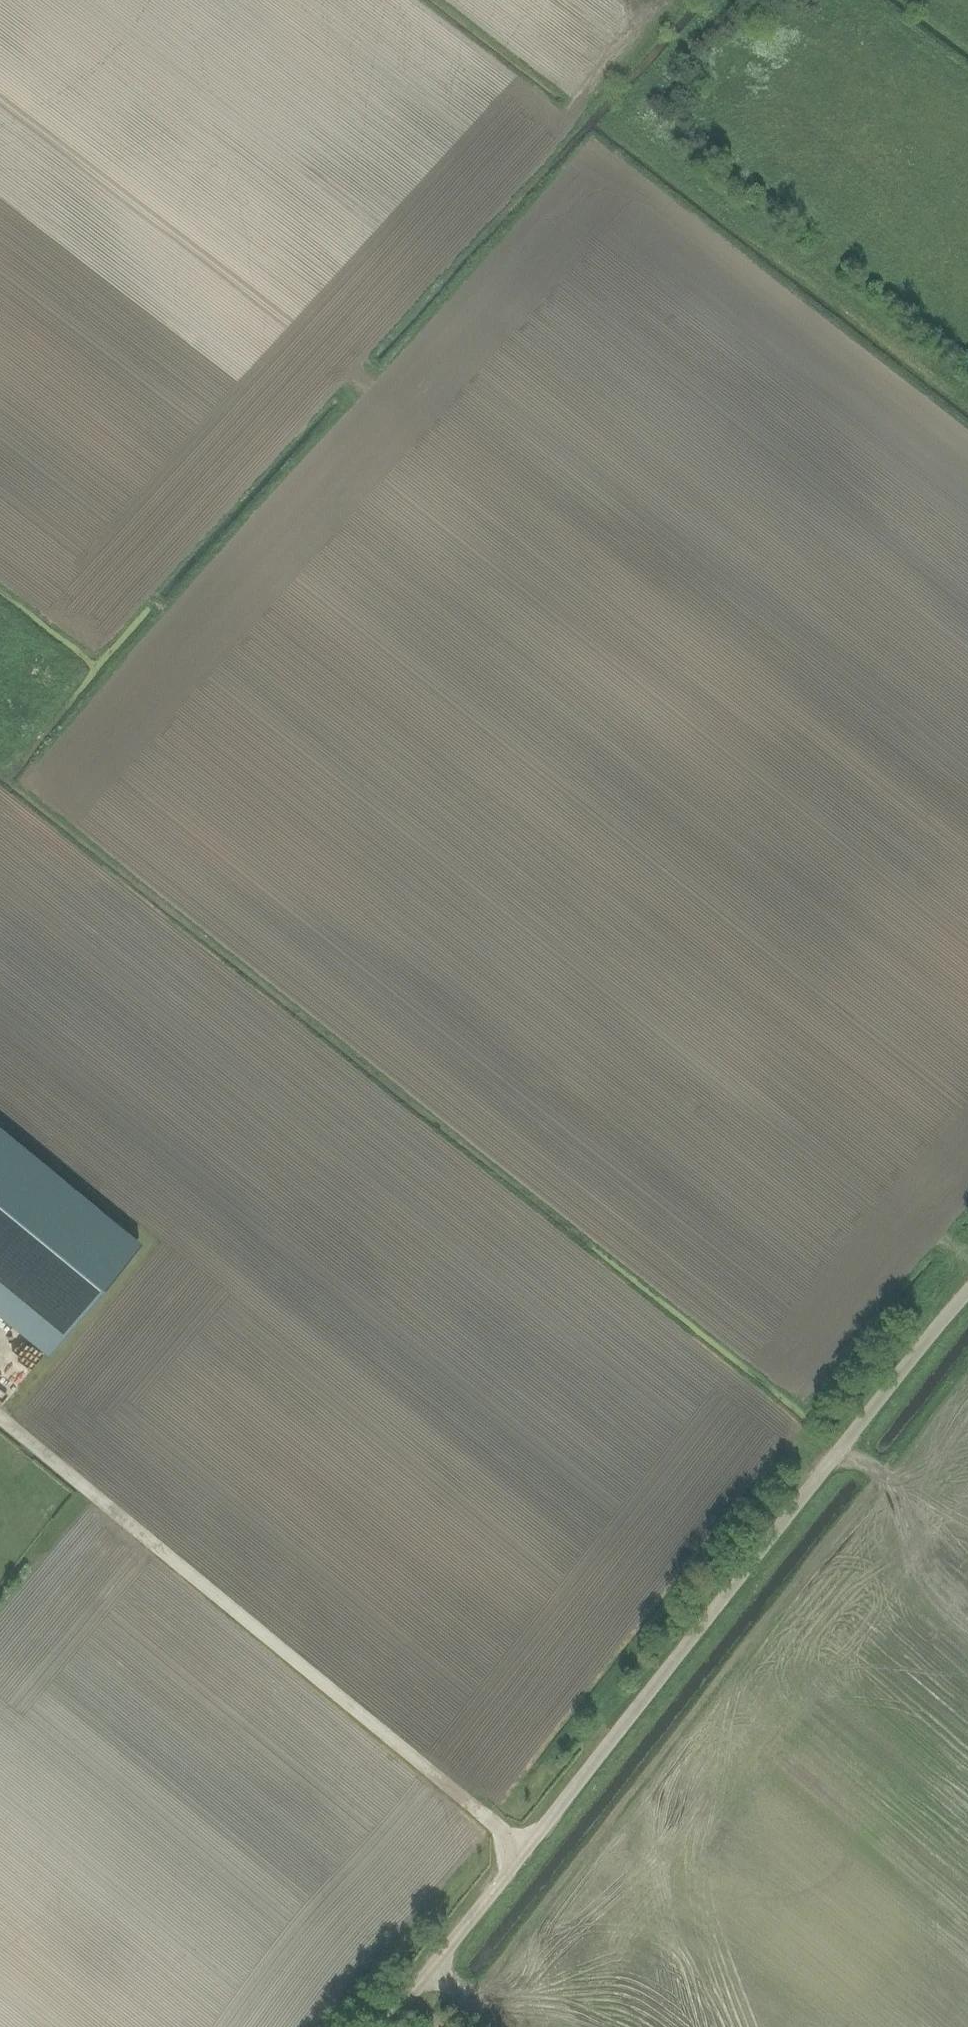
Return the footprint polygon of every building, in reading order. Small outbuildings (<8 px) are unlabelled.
[(0,1131),(0,1317),(49,1358),(141,1247),(0,1131)]
